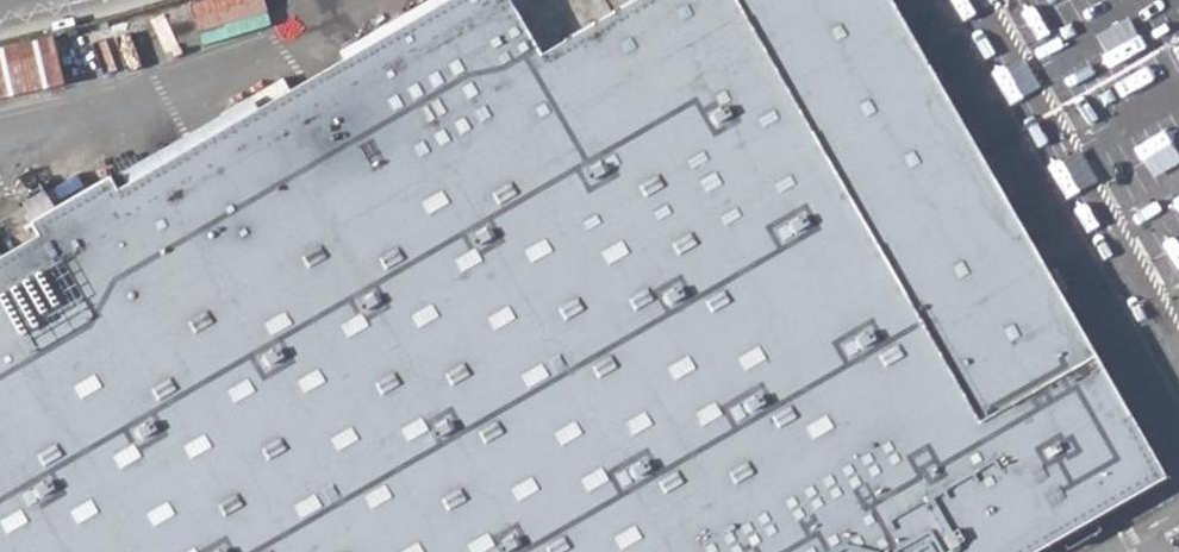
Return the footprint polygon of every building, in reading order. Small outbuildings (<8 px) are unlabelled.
[(890,0),(633,0),(539,54),(507,0),(424,0),(336,48),(343,59),(116,189),(106,178),(28,221),(35,236),(0,255),(0,551),(1037,551),(1080,527),(1170,476),(890,0)] [(63,83),(52,33),(0,45),(0,98),(63,83)]
